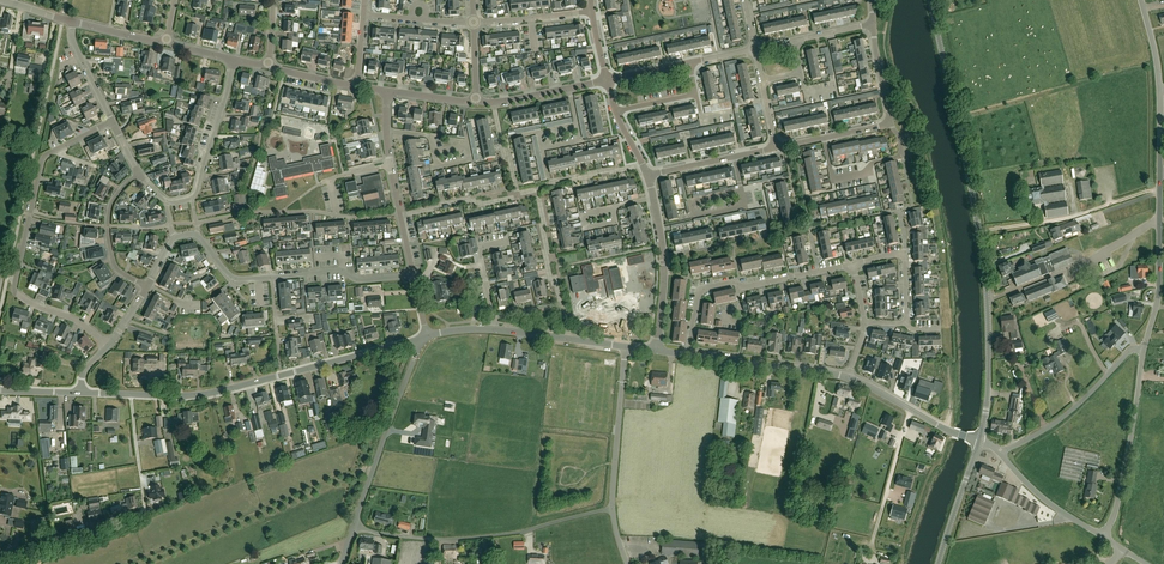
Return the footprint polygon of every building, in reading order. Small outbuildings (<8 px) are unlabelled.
[(126,2),(118,0),(117,5),(120,5),(117,17),(125,19),(127,6),(125,6),(126,2)] [(153,14),(154,14),(155,9),(151,8),(153,0),(146,0),(146,2),(143,1),(142,7),(145,7),(142,22),(151,24),(153,14)] [(208,0),(194,0),(192,8),(202,10),(203,4),(207,5),(208,0)] [(518,0),(510,0),(511,12),(519,11),(518,0)] [(525,0),(518,0),(519,11),(527,10),(525,0)] [(533,0),(525,0),(527,10),(534,9),(533,0)] [(541,0),(533,0),(534,9),(542,8),(541,0)] [(542,8),(549,7),(549,0),(541,0),(542,8)] [(352,1),(343,1),(342,8),(351,9),(352,1)] [(390,3),(378,2),(378,8),(379,8),(379,9),(391,11),(392,7),(389,7),(390,3)] [(819,8),(817,2),(806,4),(808,10),(812,9),(811,7),(818,6),(819,8)] [(616,10),(615,3),(606,4),(607,11),(616,10)] [(735,12),(733,5),(725,7),(726,14),(735,12)] [(853,7),(848,8),(850,17),(857,16),(856,7),(855,7),(855,5),(852,5),(853,7)] [(255,16),(256,7),(240,6),(239,15),(255,16)] [(286,14),(294,15),(295,7),(286,6),(286,14)] [(504,7),(497,8),(487,8),(487,15),(497,15),(497,11),(505,11),(505,15),(509,14),(508,7),(504,7)] [(836,20),(834,11),(833,8),(830,8),(830,12),(827,12),(829,22),(836,20)] [(848,8),(841,9),(843,19),(850,17),(848,8)] [(841,9),(834,11),(836,20),(843,19),(841,9)] [(343,21),(353,22),(353,15),(344,14),(344,17),(334,17),(334,15),(335,15),(336,11),(328,10),(328,11),(323,11),(322,19),(332,20),(331,20),(341,21),(343,21)] [(627,22),(631,21),(631,19),(629,10),(616,13),(617,16),(622,17),(626,16),(627,22)] [(735,12),(726,14),(728,21),(736,19),(735,12)] [(827,12),(820,14),(822,23),(829,22),(827,12)] [(206,16),(196,14),(195,18),(202,19),(201,23),(205,23),(206,16)] [(822,23),(820,14),(813,15),(815,24),(822,23)] [(12,17),(5,15),(3,22),(0,21),(0,28),(10,30),(12,17)] [(610,25),(619,24),(617,16),(608,18),(610,25)] [(791,20),(791,17),(788,18),(788,21),(784,22),(786,30),(793,29),(791,20)] [(805,17),(798,19),(800,28),(807,26),(805,17)] [(230,21),(223,20),(215,18),(214,23),(217,23),(225,25),(225,28),(229,29),(230,21)] [(728,21),(729,28),(738,26),(736,19),(728,21)] [(798,19),(791,20),(793,29),(800,28),(798,19)] [(206,30),(203,40),(216,43),(218,32),(215,32),(216,25),(208,22),(206,30)] [(784,22),(777,23),(779,32),(786,30),(784,22)] [(35,38),(36,23),(28,23),(28,29),(23,29),(22,40),(30,40),(30,35),(35,36),(35,38),(34,38),(35,38)] [(36,23),(35,38),(35,36),(40,36),(39,41),(46,42),(47,39),(48,31),(43,31),(44,24),(36,23)] [(246,35),(246,33),(247,26),(236,23),(234,34),(228,33),(227,39),(229,39),(227,46),(237,48),(238,41),(237,41),(238,33),(246,35)] [(289,37),(299,38),(303,38),(304,34),(299,33),(293,33),(294,23),(285,23),(284,33),(289,33),(289,37)] [(779,32),(777,23),(770,24),(772,33),(779,32)] [(620,31),(619,24),(610,25),(611,32),(620,31)] [(772,33),(770,24),(763,26),(764,35),(772,33)] [(186,36),(195,38),(198,27),(189,25),(186,36)] [(576,37),(575,25),(568,26),(569,38),(576,37)] [(575,25),(576,37),(584,36),(583,26),(576,27),(576,25),(575,25)] [(256,28),(247,26),(246,33),(254,34),(256,28)] [(569,38),(568,26),(560,27),(562,38),(569,38)] [(729,28),(727,28),(727,31),(730,30),(731,34),(731,35),(739,33),(738,26),(729,28)] [(562,38),(560,27),(553,28),(554,39),(562,38)] [(554,39),(553,28),(546,29),(547,40),(554,39)] [(380,40),(381,29),(380,29),(380,30),(373,29),(373,39),(376,40),(376,43),(379,44),(379,40),(380,40)] [(380,40),(387,41),(388,29),(381,29),(380,40)] [(387,41),(387,43),(395,44),(395,41),(396,30),(388,29),(387,41)] [(407,41),(408,29),(400,29),(399,40),(407,41)] [(408,29),(407,41),(414,42),(415,30),(408,29)] [(415,30),(414,42),(422,42),(423,31),(415,30)] [(423,31),(422,42),(429,43),(430,32),(423,31)] [(620,31),(611,32),(613,40),(622,38),(620,31)] [(438,32),(430,32),(429,43),(437,44),(438,32)] [(519,32),(512,33),(513,44),(521,43),(519,32)] [(672,36),(671,32),(660,35),(661,41),(665,40),(665,38),(672,36)] [(513,44),(512,33),(504,34),(506,45),(513,44)] [(731,35),(731,34),(728,35),(728,38),(731,38),(732,42),(741,40),(739,33),(731,35)] [(449,46),(450,35),(442,34),(441,46),(449,46)] [(498,46),(497,34),(490,35),(491,47),(498,46)] [(506,45),(504,34),(497,34),(498,46),(506,45)] [(351,36),(342,35),(341,43),(351,44),(351,36)] [(457,35),(450,35),(449,46),(456,47),(457,35)] [(458,35),(457,35),(456,47),(463,48),(464,38),(457,37),(458,35)] [(491,47),(490,35),(489,35),(489,37),(482,38),(483,48),(491,47)] [(258,52),(260,39),(252,37),(249,51),(258,52)] [(299,38),(289,37),(288,42),(283,42),(283,52),(292,52),(292,43),(298,43),(299,38)] [(709,37),(701,39),(703,48),(710,46),(709,37)] [(703,48),(701,39),(694,40),(696,49),(703,48)] [(99,49),(106,50),(106,45),(107,45),(107,42),(106,42),(106,41),(95,40),(94,48),(99,48),(99,49)] [(694,40),(687,42),(689,51),(696,49),(694,40)] [(849,51),(864,48),(862,40),(854,42),(854,46),(849,47),(849,51)] [(689,51),(687,42),(680,43),(682,52),(689,51)] [(673,45),(674,45),(673,43),(670,43),(670,46),(666,46),(668,55),(675,54),(673,45)] [(680,43),(674,45),(673,45),(675,54),(682,52),(680,43)] [(336,50),(335,54),(340,55),(341,52),(347,53),(347,49),(342,48),(342,47),(337,46),(337,45),(335,45),(335,49),(336,50)] [(825,56),(829,55),(827,47),(820,49),(821,54),(825,54),(825,56)] [(651,50),(653,58),(661,57),(659,48),(651,50)] [(865,55),(864,48),(849,51),(850,54),(856,53),(857,57),(865,55)] [(653,58),(651,50),(644,51),(646,60),(653,58)] [(808,59),(817,57),(815,50),(806,52),(808,59)] [(316,60),(318,52),(314,51),(313,55),(303,53),(301,62),(311,64),(312,59),(316,60)] [(644,51),(637,53),(639,61),(646,60),(644,51)] [(142,56),(144,56),(142,64),(150,66),(153,54),(145,52),(145,53),(143,53),(142,53),(141,53),(141,54),(141,55),(142,56)] [(321,53),(318,52),(316,60),(319,61),(318,65),(320,66),(328,68),(330,59),(321,57),(321,53)] [(639,61),(637,53),(630,54),(632,63),(639,61)] [(837,53),(831,55),(833,62),(837,61),(837,59),(840,58),(840,57),(839,56),(837,56),(837,53)] [(630,54),(623,55),(625,64),(632,63),(630,54)] [(625,64),(623,55),(616,57),(618,66),(625,64)] [(865,55),(857,57),(858,60),(852,61),(852,65),(867,62),(865,55)] [(18,56),(16,64),(23,66),(23,68),(28,69),(27,75),(40,77),(42,66),(29,64),(30,57),(24,56),(24,57),(18,56)] [(104,63),(103,72),(111,72),(111,74),(116,75),(116,70),(118,71),(119,65),(121,65),(121,60),(121,58),(114,57),(113,60),(112,64),(104,63)] [(583,57),(580,57),(582,69),(584,68),(585,71),(591,69),(590,64),(589,64),(588,58),(584,59),(583,57)] [(817,57),(808,59),(809,66),(818,64),(817,57)] [(164,58),(161,71),(166,72),(165,74),(167,76),(174,77),(173,79),(178,79),(180,68),(176,67),(175,68),(173,68),(174,60),(164,58)] [(571,62),(564,63),(566,74),(572,73),(571,71),(573,70),(573,69),(573,68),(576,67),(575,58),(571,59),(571,62)] [(564,63),(564,59),(552,62),(554,72),(557,71),(558,72),(559,74),(560,73),(561,76),(566,74),(564,63)] [(334,69),(343,71),(344,64),(343,64),(344,60),(340,60),(339,63),(336,62),(334,69)] [(376,72),(377,63),(378,60),(374,60),(373,63),(370,62),(369,68),(368,68),(367,73),(374,74),(374,72),(376,72)] [(391,77),(393,65),(389,65),(389,62),(382,61),(381,70),(384,70),(385,72),(384,73),(386,73),(386,76),(391,77)] [(397,66),(393,65),(391,77),(397,77),(397,75),(399,75),(399,74),(400,72),(403,73),(405,62),(401,61),(400,64),(397,63),(397,66)] [(867,62),(852,65),(853,69),(859,67),(860,71),(857,72),(868,69),(867,62)] [(418,66),(416,80),(422,81),(422,78),(424,79),(424,77),(425,76),(428,76),(429,68),(430,65),(423,64),(422,67),(418,66)] [(542,68),(538,69),(541,80),(546,79),(546,76),(547,76),(547,74),(547,73),(551,72),(549,64),(541,65),(542,68)] [(820,71),(818,64),(809,66),(811,73),(820,71)] [(418,66),(411,65),(407,65),(406,73),(409,74),(410,75),(409,77),(411,77),(411,79),(416,80),(418,66)] [(739,74),(748,72),(746,65),(737,66),(739,74)] [(67,72),(65,73),(65,75),(66,77),(64,77),(70,88),(66,90),(69,95),(65,97),(66,99),(70,97),(74,105),(70,107),(74,115),(81,111),(85,119),(82,121),(84,125),(85,126),(91,123),(89,120),(97,116),(95,112),(95,111),(99,109),(98,106),(94,108),(93,107),(91,104),(83,107),(82,104),(86,102),(84,98),(84,97),(88,95),(86,92),(83,94),(81,93),(79,90),(75,92),(74,88),(81,85),(79,81),(80,79),(83,78),(82,74),(78,76),(77,76),(75,72),(72,73),(69,67),(66,69),(67,72)] [(150,68),(147,77),(154,78),(156,70),(155,70),(155,69),(150,68)] [(441,83),(443,72),(436,71),(436,69),(432,68),(431,77),(434,77),(435,78),(434,80),(436,80),(436,83),(441,83)] [(447,73),(443,72),(441,83),(447,84),(447,82),(449,82),(449,80),(450,79),(453,80),(455,69),(451,68),(450,71),(447,70),(447,73)] [(541,80),(538,69),(531,70),(531,68),(527,69),(528,77),(532,76),(532,77),(533,79),(534,79),(535,81),(541,80)] [(519,73),(512,74),(515,85),(520,84),(520,82),(521,81),(521,80),(521,79),(525,78),(523,69),(519,70),(519,73)] [(868,69),(857,72),(859,79),(861,79),(870,77),(868,69)] [(209,83),(218,84),(220,72),(214,71),(214,72),(206,70),(204,80),(209,81),(209,83)] [(489,88),(496,87),(495,84),(497,84),(495,75),(499,75),(498,71),(495,72),(495,73),(491,73),(492,76),(488,77),(489,82),(488,83),(489,88)] [(820,71),(811,73),(812,80),(821,79),(820,71)] [(462,75),(462,72),(459,72),(457,83),(459,83),(459,86),(465,87),(466,81),(465,81),(466,75),(462,75)] [(515,85),(512,74),(508,75),(508,72),(501,74),(502,82),(506,82),(507,83),(507,84),(508,84),(509,87),(515,85)] [(704,81),(713,79),(716,78),(715,75),(712,75),(712,72),(703,74),(704,81)] [(748,72),(739,74),(740,81),(749,79),(748,72)] [(251,94),(252,88),(253,85),(249,85),(251,76),(243,74),(241,85),(245,86),(243,93),(251,94)] [(837,84),(844,82),(843,77),(845,77),(845,74),(836,76),(837,84)] [(251,94),(250,96),(255,97),(257,89),(264,91),(265,86),(268,87),(269,80),(258,77),(255,89),(252,88),(251,94)] [(870,77),(861,79),(859,79),(861,91),(869,89),(868,85),(871,84),(870,77)] [(715,86),(713,79),(704,81),(706,88),(715,86)] [(751,86),(749,79),(740,81),(742,88),(751,86)] [(34,95),(36,85),(25,83),(24,87),(29,88),(28,94),(34,95)] [(790,85),(792,94),(799,93),(797,84),(790,85)] [(116,90),(115,95),(123,95),(123,100),(132,98),(135,97),(136,93),(133,93),(130,93),(131,85),(122,85),(122,86),(115,85),(114,90),(116,90)] [(792,94),(790,85),(783,87),(785,96),(792,94)] [(715,86),(706,88),(707,95),(716,93),(715,86)] [(752,93),(751,86),(742,88),(743,95),(752,93)] [(285,87),(282,101),(289,102),(292,89),(285,87)] [(785,96),(783,87),(776,88),(777,94),(773,95),(774,100),(778,99),(778,97),(785,96)] [(292,89),(289,102),(297,104),(300,90),(292,89)] [(300,90),(297,104),(304,106),(307,92),(300,90)] [(202,93),(201,92),(199,97),(191,95),(189,98),(195,100),(194,100),(207,104),(209,98),(204,96),(205,93),(202,93)] [(307,92),(304,106),(311,107),(314,94),(307,92)] [(716,93),(707,95),(708,102),(713,102),(713,105),(718,104),(717,100),(720,100),(719,96),(717,96),(716,93)] [(752,93),(743,95),(745,102),(754,100),(752,93)] [(314,94),(311,107),(319,109),(322,95),(314,94)] [(322,95),(319,109),(326,111),(330,97),(322,95)] [(123,115),(133,112),(133,116),(146,113),(146,114),(155,113),(154,108),(146,109),(146,111),(145,108),(132,111),(131,105),(143,102),(142,96),(129,99),(130,102),(121,104),(123,115)] [(337,107),(345,108),(347,98),(340,96),(337,107)] [(586,105),(597,103),(596,96),(585,99),(586,105)] [(354,99),(347,98),(344,114),(346,115),(347,109),(352,110),(354,99)] [(190,105),(203,109),(205,110),(207,104),(194,100),(194,103),(197,104),(196,107),(190,105)] [(237,103),(235,110),(244,112),(244,111),(248,112),(250,102),(242,100),(241,104),(237,103)] [(787,104),(784,105),(783,101),(779,102),(780,106),(781,109),(788,108),(787,104)] [(567,102),(561,104),(563,115),(570,113),(567,102)] [(718,104),(713,105),(714,105),(704,107),(705,114),(731,108),(730,102),(718,104)] [(597,103),(586,105),(588,111),(599,109),(597,103)] [(561,104),(555,105),(557,116),(563,115),(561,104)] [(868,106),(870,115),(877,114),(876,104),(868,106)] [(203,109),(190,105),(189,108),(193,109),(192,112),(201,115),(203,109)] [(557,116),(555,105),(549,106),(551,117),(557,116)] [(250,117),(252,117),(253,117),(256,116),(258,107),(252,106),(250,117)] [(551,117),(549,106),(542,107),(544,118),(551,117)] [(694,106),(687,107),(689,119),(692,118),(691,116),(696,115),(694,106)] [(870,115),(868,106),(861,107),(863,117),(870,115)] [(63,107),(59,108),(63,117),(68,114),(66,112),(65,112),(63,107)] [(687,107),(679,109),(681,118),(688,116),(689,119),(687,107)] [(861,107),(854,109),(856,118),(863,117),(861,107)] [(409,124),(411,115),(407,114),(408,109),(400,108),(398,119),(403,120),(402,123),(406,123),(405,130),(408,131),(409,124)] [(840,112),(840,108),(832,110),(833,113),(835,122),(842,121),(840,112)] [(530,110),(532,121),(538,120),(536,109),(530,110)] [(599,109),(588,111),(589,117),(600,115),(599,109)] [(681,118),(679,109),(672,110),(673,112),(670,113),(671,121),(675,121),(674,119),(681,118)] [(748,118),(757,116),(756,109),(746,111),(748,118)] [(856,118),(854,109),(847,110),(849,120),(856,118)] [(413,124),(416,125),(417,121),(421,122),(423,111),(415,110),(414,116),(411,115),(409,124),(413,124)] [(532,121),(530,110),(523,111),(526,122),(532,121)] [(847,110),(840,112),(842,121),(849,120),(847,110)] [(430,120),(430,125),(436,125),(436,127),(438,127),(439,121),(440,121),(440,113),(441,113),(437,113),(437,112),(436,111),(434,111),(433,112),(433,113),(429,112),(429,113),(430,113),(429,120),(430,120)] [(523,111),(517,112),(519,123),(526,122),(523,111)] [(188,114),(187,116),(187,117),(199,121),(201,115),(192,112),(191,115),(188,114)] [(519,123),(517,112),(511,114),(513,125),(519,123)] [(666,112),(659,113),(661,122),(668,121),(668,122),(671,121),(670,113),(667,114),(666,112)] [(661,122),(659,113),(652,114),(654,123),(661,122)] [(652,114),(645,116),(647,125),(654,123),(652,114)] [(456,137),(465,138),(462,126),(458,125),(459,116),(451,115),(449,126),(453,127),(453,128),(455,129),(457,129),(456,137)] [(600,115),(589,117),(590,123),(601,121),(600,115)] [(819,116),(820,125),(828,124),(826,115),(819,116)] [(187,117),(187,116),(184,116),(182,122),(197,127),(199,121),(187,117)] [(647,125),(645,116),(638,117),(640,126),(647,125)] [(757,116),(748,118),(745,119),(746,122),(748,121),(749,125),(759,123),(757,116)] [(819,116),(812,118),(813,127),(820,125),(819,116)] [(137,122),(138,124),(138,125),(141,131),(144,130),(144,131),(143,131),(145,135),(152,132),(150,127),(152,126),(151,124),(152,124),(150,120),(147,122),(145,117),(137,121),(137,122)] [(247,127),(249,120),(243,118),(242,123),(240,123),(240,121),(233,120),(231,131),(238,132),(238,131),(246,132),(247,127)] [(812,118),(804,119),(806,128),(813,127),(812,118)] [(66,124),(61,127),(66,138),(68,136),(70,137),(72,136),(72,134),(73,134),(70,128),(71,126),(76,128),(78,124),(67,119),(64,121),(66,124)] [(166,127),(172,129),(173,125),(174,122),(166,119),(166,121),(166,127)] [(804,119),(797,121),(799,130),(806,128),(804,119)] [(359,129),(370,127),(368,120),(357,122),(359,129)] [(478,128),(489,126),(488,120),(477,122),(478,128)] [(601,121),(590,123),(592,130),(603,127),(601,121)] [(799,130),(797,121),(790,122),(792,131),(799,130)] [(792,131),(790,122),(783,123),(785,133),(792,131)] [(759,123),(749,125),(751,132),(760,130),(759,123)] [(182,132),(194,136),(196,130),(187,127),(182,125),(180,129),(182,129),(182,132)] [(66,138),(61,127),(57,129),(55,126),(50,128),(48,140),(52,141),(53,135),(56,135),(59,141),(60,141),(61,141),(63,140),(63,139),(66,138)] [(489,126),(478,128),(479,134),(490,132),(489,126)] [(302,132),(284,127),(283,133),(300,138),(302,132)] [(370,127),(359,129),(360,136),(353,138),(354,142),(366,139),(365,135),(371,134),(370,127)] [(603,127),(592,130),(593,136),(604,134),(603,127)] [(160,137),(166,136),(165,129),(153,131),(154,137),(153,137),(153,138),(160,137)] [(649,133),(648,129),(641,131),(642,135),(642,138),(649,137),(649,133)] [(688,131),(685,132),(686,138),(691,137),(690,135),(696,133),(696,130),(688,131)] [(760,130),(751,132),(752,140),(762,138),(760,130)] [(194,136),(182,132),(181,135),(184,136),(183,139),(192,142),(194,136)] [(490,132),(479,134),(481,140),(492,138),(490,132)] [(687,144),(686,138),(685,132),(684,132),(675,134),(676,138),(680,137),(681,139),(683,139),(684,144),(687,144)] [(726,136),(728,145),(735,143),(735,141),(738,141),(736,132),(733,132),(733,134),(726,136)] [(168,149),(166,136),(160,137),(153,138),(153,143),(160,142),(160,145),(164,144),(165,149),(164,149),(165,153),(168,152),(169,152),(168,149)] [(667,136),(659,137),(660,144),(659,141),(668,140),(667,136)] [(726,136),(719,137),(721,146),(728,145),(726,136)] [(94,140),(100,151),(104,149),(106,152),(117,147),(113,139),(104,143),(101,137),(99,137),(97,138),(97,139),(94,140)] [(719,137),(712,139),(714,148),(721,146),(719,137)] [(493,144),(492,138),(481,140),(482,147),(493,144)] [(516,147),(526,145),(525,138),(514,141),(516,147)] [(886,138),(879,139),(881,149),(885,148),(886,153),(889,152),(888,151),(890,150),(889,147),(888,148),(886,138)] [(192,142),(183,139),(182,142),(179,141),(178,144),(195,149),(191,148),(192,142)] [(225,147),(228,147),(228,149),(236,149),(236,147),(239,147),(239,139),(225,139),(225,147)] [(405,149),(416,147),(415,144),(420,143),(420,139),(405,142),(406,146),(404,146),(405,149)] [(714,148),(712,139),(705,140),(707,149),(714,148)] [(881,149),(879,139),(872,141),(875,155),(877,154),(876,150),(881,149)] [(100,151),(94,140),(92,142),(91,141),(88,142),(88,144),(87,144),(91,151),(87,153),(90,160),(97,157),(96,153),(100,151)] [(603,144),(604,143),(603,140),(600,140),(601,144),(600,144),(601,147),(598,148),(599,150),(598,150),(601,161),(604,161),(603,159),(606,158),(603,144)] [(705,140),(698,142),(700,151),(707,149),(705,140)] [(611,147),(613,159),(616,158),(616,156),(619,156),(616,141),(613,142),(614,147),(611,147)] [(875,155),(872,141),(865,142),(867,152),(872,151),(873,155),(875,155)] [(700,151),(698,142),(691,143),(693,152),(700,151)] [(858,143),(859,143),(858,142),(852,143),(854,153),(858,153),(859,157),(861,156),(858,143)] [(865,142),(859,143),(858,143),(861,156),(861,158),(864,157),(863,153),(867,152),(865,142)] [(364,152),(375,150),(373,143),(362,145),(364,152)] [(607,143),(604,143),(603,144),(606,158),(610,158),(610,159),(613,159),(611,147),(608,148),(607,143)] [(854,153),(852,143),(845,145),(848,159),(850,159),(850,158),(851,158),(851,156),(849,156),(849,155),(854,153)] [(195,149),(178,144),(181,145),(182,145),(180,151),(181,151),(193,155),(195,149)] [(493,144),(482,147),(483,153),(494,151),(493,144)] [(137,148),(139,156),(154,153),(152,145),(137,148)] [(285,160),(277,162),(276,156),(268,158),(269,163),(271,173),(272,172),(276,189),(274,189),(276,199),(287,196),(286,187),(287,187),(286,184),(285,184),(284,180),(320,172),(335,169),(330,145),(320,147),(322,155),(304,159),(304,162),(286,166),(285,160)] [(528,151),(526,145),(516,147),(517,153),(528,151)] [(588,164),(586,152),(582,153),(581,148),(581,145),(578,145),(578,149),(581,163),(584,163),(585,165),(588,164)] [(594,145),(591,146),(594,161),(597,160),(597,162),(601,161),(598,150),(595,151),(594,145)] [(677,146),(679,155),(686,154),(684,145),(677,146)] [(848,159),(845,145),(838,146),(840,156),(844,155),(845,159),(848,159)] [(594,161),(591,146),(589,147),(588,147),(589,152),(586,152),(588,164),(591,163),(591,161),(594,161)] [(665,158),(662,146),(659,147),(660,150),(655,151),(657,160),(665,158)] [(671,157),(670,148),(663,149),(662,146),(665,158),(671,157)] [(679,155),(677,146),(670,148),(671,157),(679,155)] [(840,156),(838,146),(831,147),(834,162),(836,161),(835,157),(840,156)] [(416,147),(405,149),(405,152),(407,152),(408,155),(423,152),(422,149),(417,150),(416,147)] [(574,157),(573,158),(570,158),(568,147),(565,148),(566,154),(569,168),(572,168),(573,169),(576,169),(576,167),(575,167),(574,157)] [(581,163),(578,149),(575,149),(576,154),(573,155),(573,158),(574,157),(575,167),(576,167),(578,166),(578,164),(581,163)] [(375,150),(364,152),(365,159),(376,157),(375,150)] [(805,160),(815,158),(814,153),(818,153),(817,150),(803,153),(805,160)] [(193,155),(181,151),(180,154),(183,155),(182,158),(191,161),(193,155)] [(495,157),(494,151),(483,153),(484,159),(495,157)] [(528,151),(517,153),(518,160),(529,157),(528,151)] [(423,152),(408,155),(409,158),(407,159),(407,162),(419,160),(418,157),(423,155),(423,152)] [(566,154),(563,154),(564,159),(561,160),(563,171),(566,171),(566,169),(569,168),(566,154)] [(163,155),(151,160),(153,166),(165,162),(163,155)] [(221,164),(233,162),(231,155),(220,157),(221,164)] [(556,171),(553,156),(550,157),(551,162),(548,163),(550,174),(554,173),(553,172),(556,171)] [(563,171),(561,160),(558,161),(557,156),(553,156),(556,171),(560,170),(560,172),(563,171)] [(530,164),(529,157),(518,160),(519,166),(530,164)] [(191,161),(182,158),(181,161),(184,162),(183,165),(192,168),(194,162),(191,161)] [(771,160),(773,170),(781,168),(779,158),(771,160)] [(815,158),(805,160),(806,167),(824,163),(824,161),(820,161),(820,162),(816,163),(815,158)] [(61,166),(70,169),(72,163),(63,160),(61,166)] [(419,160),(407,162),(408,165),(410,165),(411,168),(417,167),(433,163),(433,160),(419,163),(419,160)] [(773,170),(771,160),(764,161),(766,171),(773,170)] [(764,161),(756,163),(758,173),(766,171),(764,161)] [(118,181),(128,172),(121,165),(119,167),(115,162),(109,168),(113,173),(112,174),(118,181)] [(234,169),(233,162),(221,164),(222,171),(234,169)] [(824,163),(806,167),(807,174),(817,172),(816,167),(821,166),(821,167),(827,165),(826,162),(824,163)] [(887,171),(897,169),(896,162),(881,165),(882,168),(886,167),(887,171)] [(756,163),(749,164),(751,174),(758,173),(756,163)] [(261,190),(267,166),(261,164),(255,188),(261,190)] [(484,176),(481,176),(483,188),(486,187),(486,185),(489,185),(486,170),(485,164),(482,165),(483,171),(484,176)] [(531,170),(530,164),(519,166),(521,172),(531,170)] [(751,174),(749,164),(741,166),(743,176),(751,174)] [(411,168),(406,169),(406,172),(408,172),(409,175),(423,172),(430,171),(430,168),(430,165),(426,165),(427,168),(418,170),(417,167),(411,168)] [(494,174),(496,185),(499,184),(499,183),(502,182),(499,167),(496,168),(497,173),(494,174)] [(723,170),(725,180),(736,177),(735,172),(732,173),(731,168),(723,170)] [(81,178),(82,175),(77,174),(78,170),(75,169),(73,176),(74,176),(73,182),(74,182),(83,184),(84,178),(81,178)] [(471,178),(468,179),(471,190),(474,190),(473,188),(477,187),(473,173),(472,169),(469,169),(470,173),(471,178)] [(489,169),(486,170),(489,185),(492,184),(493,186),(496,185),(494,174),(490,174),(489,169)] [(897,169),(887,171),(888,176),(884,177),(884,179),(898,176),(897,169)] [(169,174),(167,170),(154,174),(155,179),(169,174)] [(451,191),(449,180),(445,180),(444,175),(443,170),(440,170),(441,176),(444,191),(447,190),(448,192),(451,191)] [(531,170),(521,172),(522,178),(533,176),(531,170)] [(723,170),(716,172),(718,181),(725,180),(723,170)] [(1063,183),(1060,170),(1039,174),(1041,188),(1027,191),(1029,206),(1044,203),(1046,218),(1068,215),(1066,202),(1046,205),(1046,203),(1065,200),(1063,185),(1044,188),(1043,186),(1063,183)] [(423,172),(409,175),(409,178),(407,178),(408,182),(420,179),(419,176),(424,175),(423,172)] [(477,172),(473,173),(477,187),(480,187),(480,188),(483,188),(481,176),(478,177),(477,172)] [(716,172),(708,173),(710,183),(718,181),(716,172)] [(818,176),(817,172),(807,174),(809,180),(823,177),(829,175),(829,173),(818,176)] [(452,179),(449,180),(451,191),(454,190),(454,189),(457,188),(454,173),(451,174),(452,179)] [(457,173),(454,173),(457,188),(460,187),(460,189),(463,188),(464,190),(461,175),(461,177),(458,178),(457,173)] [(708,173),(701,175),(703,184),(710,183),(708,173)] [(185,184),(185,185),(189,184),(188,181),(191,181),(189,174),(181,175),(182,180),(183,185),(185,184)] [(464,174),(461,175),(464,190),(467,189),(467,191),(471,190),(468,179),(465,180),(464,174)] [(103,200),(109,189),(105,187),(109,180),(102,175),(97,185),(99,187),(94,195),(103,200)] [(364,198),(366,210),(378,208),(386,206),(385,198),(384,198),(381,189),(383,188),(380,175),(363,179),(364,185),(361,186),(364,198)] [(703,184),(701,175),(693,176),(695,186),(703,184)] [(444,191),(441,176),(438,176),(439,182),(436,182),(438,194),(441,193),(441,191),(444,191)] [(534,182),(533,176),(522,178),(523,184),(534,182)] [(695,186),(693,176),(686,178),(688,188),(695,186)] [(898,176),(884,179),(885,181),(889,180),(890,184),(900,182),(898,176)] [(175,177),(169,178),(170,183),(171,187),(169,188),(170,193),(178,191),(176,181),(175,177)] [(823,177),(809,180),(810,187),(820,185),(819,180),(823,179),(823,177)] [(170,183),(169,178),(161,179),(162,186),(164,186),(165,189),(169,188),(171,187),(170,183)] [(627,179),(629,190),(633,190),(634,195),(630,196),(631,200),(638,198),(634,179),(631,180),(630,178),(627,179)] [(214,188),(225,186),(224,179),(212,181),(214,188)] [(420,179),(408,182),(409,185),(411,184),(411,188),(426,185),(425,181),(420,183),(420,179)] [(629,190),(627,179),(624,180),(624,181),(621,182),(624,197),(627,196),(626,191),(629,190)] [(48,184),(46,193),(61,196),(63,183),(52,180),(51,185),(48,184)] [(182,180),(176,181),(178,191),(186,189),(185,185),(185,184),(183,185),(182,180)] [(777,192),(787,190),(786,183),(785,183),(784,180),(780,181),(781,184),(776,185),(777,192)] [(1092,198),(1089,180),(1076,182),(1079,200),(1092,198)] [(612,184),(609,185),(612,200),(615,199),(614,194),(617,193),(614,181),(611,182),(612,184)] [(618,181),(614,181),(617,193),(620,192),(621,198),(624,197),(621,182),(618,183),(618,181)] [(663,191),(672,189),(671,181),(661,183),(663,191)] [(364,198),(361,186),(357,187),(356,182),(345,184),(349,201),(350,201),(349,198),(359,196),(359,199),(364,198)] [(900,182),(890,184),(891,189),(887,190),(887,192),(901,189),(900,182)] [(612,200),(609,185),(606,185),(605,183),(602,184),(604,196),(608,195),(609,200),(612,200)] [(604,196),(602,184),(599,185),(599,187),(596,187),(599,202),(602,202),(601,196),(604,196)] [(225,186),(214,188),(215,195),(230,192),(228,185),(225,186)] [(426,185),(411,188),(412,191),(410,191),(411,194),(422,192),(422,189),(427,188),(426,185)] [(821,189),(820,185),(810,187),(811,194),(826,191),(825,188),(821,189)] [(592,186),(589,187),(592,198),(595,198),(596,203),(599,202),(596,187),(593,188),(592,186)] [(592,198),(589,187),(586,187),(586,189),(583,190),(586,205),(590,204),(588,199),(592,198)] [(586,205),(583,190),(580,191),(580,189),(576,190),(579,201),(582,200),(583,205),(586,205)] [(674,197),(672,189),(663,191),(664,198),(674,197)] [(901,189),(887,192),(887,194),(892,193),(892,198),(903,196),(901,189)] [(551,200),(562,197),(562,194),(567,193),(566,190),(552,193),(552,196),(550,196),(551,200)] [(787,190),(777,192),(779,200),(789,198),(787,190)] [(422,192),(411,194),(411,197),(413,197),(414,200),(429,197),(428,194),(423,195),(422,192)] [(225,202),(232,201),(231,193),(224,194),(225,202)] [(871,198),(866,199),(868,209),(875,207),(874,203),(879,202),(877,195),(873,196),(872,193),(870,194),(871,198)] [(144,210),(146,208),(146,207),(143,205),(148,200),(141,194),(134,202),(138,206),(136,208),(135,210),(139,214),(140,212),(141,213),(144,209),(144,210)] [(246,207),(244,194),(242,195),(241,194),(234,195),(236,204),(232,204),(233,210),(243,209),(243,207),(246,207)] [(866,199),(865,194),(860,195),(860,196),(858,196),(861,210),(868,209),(866,199)] [(861,210),(858,196),(856,196),(857,201),(853,202),(855,212),(861,210)] [(903,196),(892,198),(893,202),(889,203),(890,206),(891,205),(891,208),(896,207),(896,204),(904,203),(903,196)] [(562,197),(551,200),(552,203),(554,202),(554,205),(569,202),(568,199),(563,200),(562,197)] [(675,204),(674,197),(664,198),(666,206),(675,204)] [(845,199),(845,197),(842,197),(838,198),(839,203),(841,213),(847,212),(848,212),(845,199)] [(790,206),(789,198),(779,200),(781,208),(790,206)] [(847,198),(845,199),(848,212),(847,212),(848,213),(855,212),(853,202),(848,202),(847,198)] [(830,205),(826,206),(828,216),(834,214),(831,199),(829,200),(829,201),(830,205)] [(833,199),(831,199),(834,214),(841,213),(839,203),(834,204),(833,199)] [(213,203),(205,205),(207,214),(220,211),(218,201),(213,202),(213,203)] [(70,204),(60,202),(58,211),(69,213),(70,204)] [(98,221),(100,208),(96,208),(96,203),(88,202),(87,210),(92,210),(91,212),(87,211),(86,218),(90,218),(89,220),(92,220),(92,221),(96,222),(97,221),(98,221)] [(569,202),(554,205),(555,209),(553,209),(554,212),(565,210),(564,207),(570,206),(569,202)] [(826,206),(821,207),(820,202),(818,202),(821,217),(828,216),(826,206)] [(675,204),(666,206),(667,213),(677,211),(675,204)] [(522,205),(519,206),(522,217),(525,217),(526,222),(529,221),(526,206),(523,207),(522,205)] [(139,214),(135,210),(131,206),(129,206),(129,212),(120,212),(120,222),(132,222),(132,217),(139,217),(139,214)] [(522,217),(519,206),(516,207),(516,208),(513,209),(516,224),(520,223),(518,218),(522,217)] [(631,215),(642,213),(642,209),(640,210),(639,206),(624,209),(618,210),(619,214),(630,212),(631,215)] [(790,206),(781,208),(782,215),(792,213),(790,206)] [(909,222),(922,219),(921,215),(921,212),(922,212),(921,208),(920,207),(912,208),(913,214),(909,214),(910,218),(908,219),(909,222)] [(146,208),(144,210),(144,211),(143,211),(144,218),(148,217),(149,223),(161,220),(159,211),(147,213),(147,212),(148,212),(147,210),(146,210),(146,208)] [(504,211),(501,212),(505,229),(504,229),(505,231),(507,230),(509,229),(508,227),(507,228),(506,221),(509,220),(507,208),(503,209),(504,211)] [(510,208),(507,208),(509,220),(512,219),(513,225),(516,224),(513,209),(510,210),(510,208)] [(505,229),(501,212),(498,212),(497,210),(494,211),(496,223),(500,222),(501,229),(504,229),(505,229)] [(566,213),(565,210),(554,212),(554,215),(556,215),(557,218),(572,215),(571,212),(566,213)] [(749,211),(746,212),(747,214),(751,213),(752,219),(756,218),(754,212),(754,210),(749,211)] [(491,214),(488,214),(491,229),(494,229),(493,223),(496,223),(494,211),(491,212),(491,214)] [(677,211),(667,213),(669,221),(678,219),(677,211)] [(459,214),(455,215),(458,230),(461,229),(460,224),(464,223),(461,212),(458,213),(459,214)] [(484,213),(481,214),(484,225),(487,225),(488,230),(491,229),(488,214),(485,215),(484,213)] [(642,213),(631,215),(631,218),(621,220),(621,223),(627,222),(642,219),(641,216),(643,216),(642,213)] [(793,221),(792,213),(782,215),(784,223),(793,221)] [(76,215),(65,214),(64,221),(76,222),(76,215)] [(452,214),(448,215),(451,226),(454,225),(455,231),(458,230),(455,215),(452,216),(452,214)] [(479,216),(475,217),(478,232),(482,231),(481,226),(484,225),(481,214),(478,214),(479,216)] [(451,226),(448,215),(445,215),(446,217),(443,218),(445,232),(449,232),(448,227),(451,226)] [(572,215),(557,218),(557,221),(556,222),(556,225),(568,222),(567,219),(572,218),(572,215)] [(478,232),(475,217),(472,218),(472,216),(468,216),(469,219),(466,219),(467,224),(470,223),(471,228),(474,227),(475,232),(478,232)] [(885,225),(895,223),(894,220),(893,220),(892,216),(884,218),(885,225)] [(307,217),(300,217),(301,228),(303,228),(305,232),(311,232),(311,227),(308,227),(307,217)] [(433,220),(430,220),(433,235),(436,234),(435,229),(438,229),(436,217),(433,218),(433,220)] [(445,232),(443,218),(439,218),(439,217),(436,217),(438,229),(441,228),(442,233),(445,232)] [(293,218),(286,219),(287,233),(288,233),(289,232),(290,232),(290,231),(294,230),(293,218)] [(280,231),(278,219),(271,220),(272,231),(275,231),(276,235),(280,234),(279,231),(280,231)] [(286,219),(278,219),(280,231),(283,231),(283,230),(286,229),(287,233),(286,219)] [(426,219),(423,220),(425,231),(429,230),(430,236),(433,235),(430,220),(427,221),(426,219)] [(642,219),(627,222),(628,225),(633,224),(633,228),(645,225),(644,222),(642,222),(642,219)] [(922,219),(909,222),(910,225),(911,224),(912,228),(917,227),(917,231),(926,230),(925,225),(924,226),(922,219)] [(271,220),(264,221),(265,233),(269,233),(269,231),(272,231),(271,220)] [(425,231),(423,220),(420,220),(420,222),(417,223),(420,236),(420,238),(423,237),(422,232),(425,231)] [(764,220),(756,222),(758,231),(766,230),(764,220)] [(383,222),(384,233),(387,232),(387,234),(391,234),(391,232),(390,221),(383,222)] [(345,222),(338,223),(339,234),(342,233),(342,235),(349,234),(349,230),(346,230),(345,222)] [(377,235),(376,222),(368,223),(370,235),(373,235),(374,234),(376,233),(376,235),(377,235)] [(383,222),(376,222),(377,235),(381,234),(381,233),(384,233),(383,222)] [(568,226),(568,222),(556,225),(557,228),(559,228),(559,231),(574,228),(574,225),(568,226)] [(758,231),(756,222),(749,223),(751,233),(758,231)] [(1051,231),(1054,241),(1062,238),(1062,236),(1071,233),(1072,234),(1081,231),(1079,226),(1079,224),(1078,224),(1076,225),(1075,222),(1059,228),(1051,231)] [(225,231),(225,232),(230,232),(229,225),(224,226),(223,223),(209,226),(211,234),(225,231)] [(331,223),(324,224),(325,235),(327,235),(328,236),(332,236),(331,223)] [(370,235),(368,223),(361,224),(362,235),(365,234),(366,236),(370,235)] [(749,223),(741,225),(743,235),(751,233),(749,223)] [(895,223),(885,225),(887,232),(895,230),(894,226),(896,226),(895,223)] [(36,233),(36,234),(54,237),(56,226),(49,224),(48,228),(41,226),(39,234),(36,233)] [(325,235),(324,224),(316,225),(317,233),(314,233),(314,240),(319,239),(319,238),(322,237),(322,235),(325,235)] [(362,235),(361,224),(354,224),(355,232),(352,232),(352,237),(359,237),(360,235),(362,235)] [(645,225),(633,228),(634,231),(629,232),(630,235),(644,232),(644,229),(645,228),(645,225)] [(741,225),(734,226),(736,236),(743,235),(741,225)] [(614,226),(611,227),(615,247),(618,247),(618,248),(622,248),(619,236),(616,237),(615,232),(614,226)] [(736,236),(734,226),(726,228),(728,238),(736,236)] [(615,247),(611,227),(607,228),(608,233),(609,233),(609,236),(610,238),(606,239),(609,250),(612,250),(612,248),(615,247)] [(574,228),(559,231),(560,234),(558,234),(559,238),(570,235),(570,232),(575,231),(574,228)] [(728,238),(726,228),(719,230),(720,238),(717,238),(717,240),(721,239),(728,238)] [(520,241),(532,238),(531,235),(529,236),(528,232),(525,233),(524,229),(515,231),(516,235),(513,235),(514,239),(520,237),(520,241)] [(601,229),(598,230),(602,250),(605,249),(606,251),(609,250),(606,239),(603,240),(602,234),(601,229)] [(703,231),(705,240),(713,239),(717,238),(716,234),(712,235),(711,229),(703,231)] [(96,239),(97,231),(84,230),(83,235),(80,235),(79,248),(80,248),(89,246),(89,243),(89,239),(96,239)] [(602,250),(598,230),(594,230),(595,236),(596,235),(597,241),(593,241),(596,253),(599,252),(599,250),(602,250)] [(896,233),(895,230),(887,232),(888,238),(898,236),(897,233),(896,233)] [(926,230),(917,231),(918,234),(914,234),(914,238),(912,238),(912,241),(923,241),(922,237),(925,237),(925,234),(926,234),(926,230)] [(596,253),(593,241),(591,242),(589,234),(590,234),(590,231),(585,232),(586,237),(589,252),(593,252),(593,253),(596,253)] [(703,231),(696,232),(698,242),(705,240),(703,231)] [(819,240),(829,238),(827,231),(819,233),(819,237),(818,237),(819,240)] [(630,235),(626,235),(627,239),(628,238),(635,237),(636,240),(648,238),(647,235),(645,235),(644,232),(630,235)] [(698,242),(696,232),(688,234),(690,244),(698,242)] [(482,234),(484,241),(491,240),(490,233),(482,234)] [(54,237),(36,234),(34,241),(42,243),(41,247),(48,249),(51,237),(53,238),(54,237)] [(235,241),(237,241),(236,234),(225,236),(226,244),(235,242),(235,241)] [(690,244),(688,234),(681,236),(683,245),(690,244)] [(145,242),(144,249),(152,251),(153,248),(156,248),(157,245),(157,244),(158,237),(150,235),(148,242),(145,242)] [(250,244),(261,240),(259,235),(249,239),(250,244)] [(570,235),(559,238),(560,241),(561,240),(562,244),(577,241),(576,237),(571,238),(570,235)] [(683,245),(681,236),(673,237),(675,247),(683,245)] [(865,240),(867,250),(870,250),(870,248),(874,247),(872,239),(868,240),(867,236),(865,237),(865,240)] [(880,240),(876,241),(877,243),(880,242),(880,241),(885,240),(886,246),(898,243),(897,240),(899,239),(898,236),(888,238),(880,240)] [(474,239),(471,240),(471,238),(467,237),(468,240),(469,245),(460,247),(461,252),(461,253),(462,258),(473,256),(472,248),(475,248),(474,239)] [(795,245),(805,243),(804,240),(803,240),(802,237),(793,238),(795,245)] [(532,238),(520,241),(521,244),(516,245),(516,248),(531,245),(531,242),(532,242),(532,238)] [(648,238),(636,240),(637,243),(632,244),(632,248),(647,245),(646,241),(648,241),(648,238)] [(830,245),(829,238),(819,240),(819,243),(821,243),(822,247),(830,245)] [(245,239),(237,241),(235,241),(235,242),(236,247),(246,244),(245,239)] [(867,250),(865,240),(859,242),(860,250),(864,249),(864,251),(867,250)] [(577,241),(562,244),(563,247),(561,247),(562,250),(566,249),(567,253),(577,251),(576,247),(573,248),(572,245),(577,244),(577,241)] [(274,248),(273,242),(268,242),(263,243),(264,250),(274,248)] [(859,242),(852,243),(854,253),(857,253),(857,251),(860,250),(859,242)] [(1032,247),(1034,252),(1046,247),(1044,242),(1032,247)] [(89,246),(80,248),(81,252),(88,251),(89,260),(103,257),(102,248),(93,250),(92,246),(89,246),(89,243),(89,246)] [(805,243),(795,245),(796,252),(805,250),(804,246),(806,246),(805,243)] [(854,253),(852,243),(845,245),(847,253),(851,252),(851,254),(854,253)] [(195,244),(188,246),(190,257),(194,256),(199,263),(205,259),(203,255),(200,257),(197,252),(195,244)] [(531,245),(516,248),(517,251),(522,250),(523,253),(534,251),(534,248),(532,248),(531,245)] [(830,245),(822,247),(822,250),(821,251),(821,254),(831,252),(830,245)] [(190,257),(188,246),(180,247),(182,255),(181,255),(179,260),(175,258),(173,261),(181,266),(185,258),(190,257)] [(59,251),(52,248),(50,254),(57,257),(59,251)] [(248,251),(243,252),(241,248),(233,250),(234,255),(238,254),(241,265),(246,263),(246,264),(250,262),(248,255),(248,254),(248,251)] [(385,268),(384,256),(380,257),(379,248),(377,248),(377,251),(379,269),(385,268)] [(1018,269),(1019,271),(1011,275),(1016,287),(1041,277),(1048,274),(1048,273),(1054,270),(1055,271),(1067,266),(1067,265),(1073,263),(1069,255),(1066,248),(1034,261),(1033,260),(1031,262),(1029,260),(1029,261),(1027,263),(1024,261),(1022,264),(1020,263),(1019,265),(1020,266),(1018,269)] [(310,249),(303,250),(304,262),(311,261),(310,249)] [(140,262),(148,266),(151,259),(144,255),(145,253),(139,250),(138,251),(133,251),(132,253),(129,252),(127,257),(134,260),(133,263),(136,264),(137,261),(134,260),(136,256),(141,258),(140,262)] [(427,261),(433,259),(431,250),(425,252),(427,261)] [(805,250),(796,252),(798,259),(808,257),(807,254),(806,254),(805,250)] [(534,251),(523,253),(523,256),(514,258),(515,262),(519,261),(534,258),(533,255),(535,254),(534,251)] [(284,264),(283,252),(276,253),(277,264),(284,264)] [(833,258),(831,252),(821,254),(822,257),(824,256),(824,260),(833,258)] [(494,262),(513,258),(512,258),(512,255),(508,256),(503,257),(502,253),(491,256),(492,259),(493,259),(494,262)] [(263,256),(257,257),(260,268),(270,265),(267,255),(263,256)] [(398,255),(391,256),(392,268),(399,267),(398,255)] [(923,255),(913,255),(913,258),(915,258),(915,262),(919,262),(919,265),(927,264),(927,261),(928,261),(928,258),(923,258),(923,255)] [(763,270),(784,266),(781,256),(761,260),(761,258),(738,262),(740,272),(763,267),(763,270)] [(808,257),(798,259),(799,265),(795,266),(795,265),(792,266),(788,267),(789,269),(800,267),(799,266),(808,264),(807,260),(808,260),(808,257)] [(358,271),(365,270),(364,258),(357,259),(358,271)] [(513,258),(494,262),(495,265),(493,265),(494,269),(505,267),(504,263),(510,262),(514,261),(513,258)] [(534,258),(519,261),(520,264),(525,263),(526,266),(537,264),(536,260),(535,261),(534,258)] [(736,269),(735,263),(731,263),(730,260),(710,264),(710,261),(689,266),(691,275),(711,271),(712,274),(736,269)] [(47,271),(54,274),(55,270),(50,268),(51,267),(49,266),(40,262),(37,267),(47,271)] [(446,270),(444,273),(451,276),(455,266),(449,263),(448,265),(441,262),(439,267),(446,270)] [(999,267),(1000,272),(1002,277),(1013,273),(1015,272),(1013,268),(1014,267),(1013,263),(1010,264),(1010,263),(999,267)] [(96,279),(108,271),(106,268),(107,267),(105,264),(104,265),(104,264),(97,269),(95,265),(88,269),(90,273),(94,271),(98,277),(96,279)] [(171,264),(168,270),(180,276),(183,277),(183,278),(189,281),(191,279),(182,275),(183,274),(182,273),(178,271),(179,269),(171,264)] [(537,264),(526,266),(526,269),(521,270),(522,274),(537,270),(536,267),(538,267),(537,264)] [(890,264),(887,265),(889,275),(890,282),(888,282),(889,285),(896,285),(896,281),(893,281),(893,279),(894,278),(896,276),(896,273),(894,265),(890,265),(890,264)] [(930,264),(927,264),(919,265),(919,269),(915,269),(915,273),(914,273),(914,276),(927,275),(924,275),(924,271),(928,271),(927,268),(930,268),(930,264)] [(889,275),(887,265),(884,265),(884,267),(880,268),(882,278),(889,277),(888,275),(889,275)] [(1138,274),(1138,279),(1146,279),(1146,274),(1148,274),(1148,266),(1138,266),(1138,274)] [(505,267),(494,269),(494,272),(496,272),(497,275),(512,272),(511,268),(506,270),(505,267)] [(876,277),(873,267),(870,268),(871,269),(867,270),(869,282),(872,281),(872,278),(875,277),(876,277)] [(882,278),(880,268),(877,268),(876,267),(873,267),(876,277),(875,277),(876,280),(880,279),(879,279),(882,278)] [(513,281),(519,280),(517,270),(516,269),(513,270),(513,271),(515,271),(516,276),(511,277),(512,281),(513,281)] [(180,276),(168,270),(165,275),(174,280),(175,277),(178,279),(180,276)] [(108,271),(96,279),(98,277),(100,281),(97,284),(101,290),(108,285),(106,282),(112,277),(113,276),(111,273),(110,274),(108,271)] [(512,272),(497,275),(498,278),(496,278),(497,282),(508,279),(507,276),(512,275),(512,272)] [(34,273),(32,279),(47,285),(49,280),(49,281),(51,276),(46,273),(44,278),(34,273)] [(165,275),(162,281),(174,287),(176,284),(172,283),(174,280),(165,275)] [(201,283),(197,275),(192,277),(191,279),(191,281),(190,281),(192,286),(201,283)] [(205,287),(208,290),(209,289),(217,283),(211,276),(209,278),(208,276),(203,280),(201,281),(205,287)] [(435,290),(437,300),(443,299),(443,301),(448,300),(445,286),(443,286),(442,282),(445,281),(445,279),(440,277),(432,278),(433,283),(432,284),(433,291),(435,290)] [(573,299),(602,305),(599,316),(614,319),(617,306),(620,304),(622,306),(640,296),(636,289),(634,291),(630,285),(633,283),(629,277),(609,286),(577,278),(575,285),(578,286),(577,290),(574,290),(573,299)] [(682,323),(685,302),(682,302),(685,282),(682,281),(682,278),(675,277),(672,301),(675,301),(673,322),(675,322),(673,342),(683,344),(685,323),(682,323)] [(844,278),(838,280),(840,290),(844,289),(846,296),(841,297),(842,302),(849,300),(847,293),(844,278)] [(1048,280),(1024,289),(1026,293),(1024,293),(1025,294),(1021,295),(1021,293),(1009,298),(1011,302),(1010,303),(1011,305),(1012,305),(1013,306),(1025,301),(1026,303),(1052,292),(1053,293),(1058,291),(1058,290),(1066,287),(1062,278),(1054,282),(1053,279),(1048,281),(1048,280)] [(47,285),(32,279),(29,284),(38,288),(41,289),(38,295),(47,298),(50,292),(45,290),(47,285)] [(833,290),(829,291),(830,299),(837,297),(835,291),(840,290),(838,280),(831,281),(833,290)] [(118,299),(127,285),(121,281),(118,285),(115,283),(108,293),(115,297),(118,293),(120,295),(118,299)] [(174,287),(162,281),(159,286),(168,291),(170,288),(173,290),(174,287)] [(543,281),(534,283),(537,298),(541,298),(547,297),(543,281)] [(830,299),(829,291),(825,292),(823,283),(816,284),(819,295),(823,294),(824,300),(830,299)] [(812,295),(808,295),(809,303),(816,302),(814,296),(819,295),(816,284),(810,286),(812,295)] [(877,284),(878,288),(880,287),(880,290),(875,290),(875,294),(874,294),(874,297),(888,297),(884,297),(884,293),(887,293),(887,291),(896,290),(896,287),(880,287),(880,284),(877,284)] [(133,289),(127,285),(118,299),(120,295),(121,296),(122,299),(121,301),(128,305),(134,295),(130,293),(133,289)] [(71,299),(73,293),(65,290),(65,289),(56,286),(52,299),(61,302),(63,297),(71,299)] [(343,294),(342,286),(335,287),(336,297),(337,302),(347,301),(346,293),(343,294)] [(329,295),(326,295),(326,302),(337,302),(336,297),(335,287),(329,287),(329,295)] [(802,287),(795,289),(797,299),(802,298),(803,302),(809,301),(809,303),(808,295),(804,296),(802,287)] [(322,288),(315,289),(316,299),(319,299),(320,301),(323,301),(323,303),(326,302),(326,295),(322,296),(322,288)] [(924,289),(914,289),(914,293),(916,292),(916,296),(920,296),(920,300),(929,299),(928,293),(929,293),(929,288),(924,289)] [(316,299),(315,289),(308,289),(309,297),(306,297),(306,304),(313,304),(313,299),(316,299)] [(797,299),(795,289),(789,290),(789,292),(785,293),(788,304),(790,303),(789,298),(790,298),(792,305),(794,304),(793,300),(797,299)] [(507,300),(509,300),(507,290),(501,291),(501,293),(496,294),(499,307),(508,305),(507,300)] [(713,294),(715,304),(735,300),(733,290),(713,294)] [(529,291),(522,292),(524,302),(531,300),(529,291)] [(100,302),(94,299),(95,297),(86,292),(83,298),(87,300),(81,310),(89,314),(93,307),(96,309),(100,302)] [(225,296),(222,292),(212,299),(215,303),(208,308),(212,313),(219,308),(224,314),(217,319),(221,324),(228,319),(232,324),(237,320),(235,318),(240,315),(237,311),(239,310),(236,306),(234,307),(228,300),(230,298),(227,294),(225,296)] [(524,302),(522,292),(514,294),(516,303),(524,302)] [(774,293),(776,304),(781,303),(782,307),(784,306),(781,292),(774,293)] [(776,304),(774,293),(767,295),(770,309),(773,309),(772,305),(776,304)] [(152,301),(164,307),(165,305),(162,303),(163,300),(155,295),(152,301)] [(753,298),(755,308),(760,307),(761,311),(763,311),(760,296),(753,298)] [(1049,296),(1044,298),(1045,302),(1046,302),(1047,303),(1046,303),(1047,305),(1052,303),(1049,296)] [(381,297),(368,298),(368,308),(382,307),(381,297)] [(755,308),(753,298),(746,299),(749,314),(752,313),(751,309),(755,308)] [(929,299),(920,300),(920,303),(916,303),(916,307),(915,307),(915,310),(925,310),(925,306),(929,306),(929,299)] [(107,307),(111,310),(113,307),(105,303),(102,301),(98,308),(105,311),(107,307)] [(152,301),(149,306),(158,311),(159,308),(162,310),(164,307),(152,301)] [(296,303),(281,304),(282,311),(289,310),(290,314),(297,313),(297,310),(296,309),(296,306),(292,306),(292,303),(296,303)] [(845,303),(835,305),(837,312),(840,311),(841,318),(852,316),(851,308),(845,310),(844,303),(845,303)] [(711,326),(714,305),(704,304),(701,325),(711,326)] [(1130,304),(1129,310),(1133,311),(1133,312),(1132,318),(1140,319),(1141,313),(1142,313),(1143,306),(1134,304),(1134,305),(1130,304)] [(149,306),(146,312),(158,318),(159,315),(156,314),(158,311),(149,306)] [(28,330),(31,321),(27,319),(29,313),(15,309),(12,320),(23,323),(21,328),(28,330)] [(103,321),(111,325),(117,315),(109,310),(103,321)] [(925,310),(915,310),(915,313),(917,313),(917,317),(921,317),(921,321),(929,320),(929,313),(925,313),(925,310)] [(1045,314),(1049,323),(1058,318),(1054,310),(1045,314)] [(265,321),(268,321),(267,311),(261,312),(261,314),(252,315),(252,313),(247,313),(247,316),(242,316),(243,322),(241,322),(242,330),(242,328),(248,328),(248,336),(255,335),(254,327),(265,326),(265,321)] [(158,318),(146,312),(143,317),(152,322),(153,319),(157,321),(158,318)] [(1002,328),(1003,333),(1008,332),(1010,332),(1012,350),(1023,348),(1021,340),(1016,341),(1016,338),(1017,338),(1019,338),(1018,333),(1017,333),(1016,331),(1015,331),(1014,326),(1014,327),(1012,316),(1001,318),(1002,328)] [(49,336),(53,325),(46,323),(47,320),(40,317),(38,322),(37,322),(34,329),(45,333),(45,334),(49,336)] [(401,327),(399,318),(388,321),(390,327),(389,327),(390,334),(395,332),(395,334),(399,333),(398,332),(399,331),(398,328),(401,327)] [(296,331),(305,330),(304,323),(303,320),(300,321),(300,320),(288,322),(289,329),(295,328),(296,331)] [(827,324),(831,324),(831,329),(837,330),(836,337),(847,338),(848,334),(849,334),(849,329),(839,328),(840,324),(832,323),(832,322),(828,322),(827,324)] [(67,347),(72,337),(68,335),(71,329),(62,325),(57,336),(62,339),(60,344),(67,347)] [(359,326),(362,337),(366,336),(367,341),(378,338),(376,328),(365,331),(364,328),(363,326),(359,326)] [(1103,343),(1110,350),(1116,344),(1115,344),(1120,339),(1120,340),(1125,334),(1116,326),(1107,336),(1108,338),(1107,340),(1104,337),(1101,340),(1103,343)] [(347,336),(342,337),(342,336),(345,349),(353,347),(351,339),(355,338),(353,330),(346,332),(347,336)] [(738,345),(739,335),(740,333),(719,330),(718,333),(698,330),(698,333),(697,343),(717,345),(717,342),(738,345)] [(872,331),(871,339),(870,343),(872,344),(873,344),(874,340),(878,340),(880,330),(877,330),(876,331),(872,331)] [(883,331),(880,330),(878,340),(885,342),(884,345),(883,352),(886,352),(887,345),(888,345),(889,338),(886,338),(886,333),(883,332),(883,331)] [(770,338),(769,347),(770,347),(769,352),(779,354),(780,343),(784,344),(786,332),(781,332),(780,335),(772,334),(771,339),(770,338)] [(153,338),(139,333),(136,342),(150,347),(153,338)] [(86,352),(93,346),(85,337),(82,339),(79,336),(75,334),(71,342),(75,344),(76,342),(78,343),(86,352)] [(336,334),(329,336),(331,343),(336,342),(337,350),(345,348),(345,349),(342,336),(337,338),(336,334)] [(892,339),(889,338),(888,345),(893,346),(894,343),(899,344),(901,334),(897,334),(897,335),(893,334),(892,339)] [(904,335),(901,334),(899,344),(902,345),(901,349),(904,350),(905,345),(907,337),(903,336),(904,335)] [(319,340),(310,342),(311,348),(313,348),(314,354),(322,352),(320,343),(324,341),(322,335),(320,335),(318,336),(319,340)] [(815,354),(816,346),(820,346),(819,347),(820,347),(821,336),(813,335),(812,341),(807,340),(805,352),(802,352),(815,354)] [(911,338),(907,337),(905,345),(912,347),(914,337),(911,336),(911,338)] [(789,339),(788,352),(786,352),(785,352),(796,353),(797,345),(801,346),(802,338),(797,337),(797,341),(789,339)] [(298,350),(299,350),(298,350),(297,344),(302,344),(301,338),(292,339),(293,342),(286,343),(286,351),(298,350)] [(766,348),(767,339),(761,339),(760,343),(749,341),(747,350),(761,352),(761,348),(766,348)] [(830,356),(844,358),(845,349),(835,348),(836,344),(840,345),(840,344),(826,342),(825,348),(830,349),(830,356)] [(1060,344),(1055,347),(1060,355),(1065,352),(1063,347),(1061,344),(1060,344)] [(510,361),(512,346),(502,345),(499,359),(510,361)] [(237,354),(238,366),(246,365),(245,358),(249,357),(248,348),(242,349),(242,353),(237,354)] [(298,350),(286,351),(287,358),(299,357),(298,353),(306,352),(307,358),(311,357),(308,348),(305,349),(299,350),(298,350)] [(238,366),(237,354),(232,355),(231,350),(225,351),(226,360),(230,360),(231,367),(238,366)] [(21,372),(31,374),(33,366),(33,364),(36,365),(36,367),(43,369),(46,354),(39,352),(37,361),(29,359),(28,364),(23,363),(21,372)] [(878,367),(879,366),(880,364),(881,358),(875,356),(874,360),(868,359),(864,371),(872,374),(875,366),(878,367)] [(1041,360),(1047,370),(1052,367),(1056,374),(1063,370),(1057,357),(1055,358),(1054,356),(1048,359),(1047,357),(1041,360)] [(156,364),(157,357),(147,357),(147,360),(133,359),(133,372),(142,373),(143,365),(146,364),(156,364)] [(512,369),(517,370),(521,371),(523,360),(519,359),(519,361),(513,360),(512,369)] [(897,359),(893,370),(899,372),(903,361),(897,359)] [(190,377),(190,365),(185,365),(185,361),(178,361),(178,369),(182,369),(182,377),(190,377)] [(190,361),(190,365),(190,377),(197,377),(197,370),(201,370),(201,361),(194,361),(190,361)] [(880,364),(879,366),(882,367),(878,378),(887,381),(891,367),(882,364),(880,364)] [(901,383),(900,389),(907,391),(909,386),(911,387),(914,379),(916,379),(919,372),(914,370),(912,377),(904,375),(903,379),(902,378),(900,383),(901,383)] [(349,381),(352,380),(353,381),(356,380),(354,372),(346,374),(346,373),(338,375),(340,382),(341,387),(350,384),(349,381)] [(660,378),(660,373),(652,372),(651,386),(658,386),(658,382),(659,382),(659,378),(660,378)] [(658,382),(658,386),(666,387),(667,373),(660,373),(660,378),(659,378),(659,382),(658,382)] [(729,374),(722,373),(719,398),(726,399),(729,374)] [(323,379),(315,381),(318,393),(319,400),(322,400),(324,398),(323,396),(326,396),(325,392),(323,379)] [(920,380),(914,398),(928,402),(929,398),(930,398),(930,397),(932,391),(940,393),(943,384),(935,381),(933,384),(920,380)] [(311,402),(312,402),(307,381),(296,384),(301,405),(311,402)] [(780,391),(781,384),(771,383),(771,387),(769,387),(768,397),(773,398),(774,390),(780,391)] [(847,405),(858,408),(860,401),(854,400),(852,396),(850,396),(852,388),(839,384),(836,395),(849,398),(847,405)] [(291,400),(287,386),(276,389),(278,397),(279,403),(291,400)] [(329,389),(334,410),(344,407),(338,387),(329,389)] [(760,435),(764,409),(759,408),(760,406),(762,392),(758,391),(756,405),(756,408),(753,434),(760,435)] [(265,405),(264,403),(269,401),(267,392),(259,394),(259,395),(255,396),(257,403),(258,407),(265,405)] [(753,409),(755,394),(745,393),(743,407),(753,409)] [(992,420),(991,425),(1012,428),(1013,424),(1011,423),(1013,412),(1018,412),(1020,398),(1011,397),(1009,411),(1010,411),(1007,423),(992,420)] [(735,433),(739,401),(721,399),(718,422),(724,423),(722,436),(731,437),(734,437),(735,433)] [(318,404),(312,405),(313,409),(308,410),(310,417),(314,416),(315,420),(321,419),(318,404)] [(235,415),(233,406),(225,408),(227,417),(231,416),(232,420),(236,419),(235,415)] [(84,422),(85,408),(74,408),(74,416),(70,416),(70,427),(77,428),(78,422),(84,422)] [(7,409),(6,414),(0,414),(0,418),(0,420),(28,422),(29,416),(20,415),(21,410),(7,409)] [(118,409),(107,409),(106,422),(118,423),(118,409)] [(169,424),(200,422),(198,422),(198,413),(199,413),(177,414),(178,418),(169,419),(169,418),(164,419),(164,430),(169,429),(169,424)] [(280,424),(286,423),(283,413),(278,415),(280,424)] [(855,430),(860,416),(853,413),(848,428),(849,428),(848,432),(856,434),(858,430),(855,430)] [(416,415),(415,425),(420,426),(420,425),(424,426),(424,428),(425,428),(423,438),(417,437),(415,445),(432,447),(435,424),(430,423),(430,417),(426,417),(426,415),(421,414),(421,416),(416,415)] [(251,417),(255,432),(262,430),(258,415),(251,417)] [(881,425),(885,427),(884,430),(890,433),(894,426),(891,425),(894,419),(885,415),(883,420),(882,419),(881,423),(882,423),(881,425)] [(819,419),(817,426),(830,430),(832,423),(819,419)] [(39,421),(39,427),(39,432),(51,432),(51,428),(51,422),(39,421)] [(289,436),(287,424),(279,426),(282,438),(289,436)] [(875,439),(879,430),(866,424),(862,433),(875,439)] [(912,430),(922,434),(924,428),(914,424),(912,430)] [(1012,428),(991,425),(991,430),(1006,433),(1006,434),(1011,435),(1012,428)] [(144,429),(145,439),(157,438),(156,428),(148,429),(148,428),(147,428),(147,429),(144,429)] [(884,441),(887,434),(882,431),(879,439),(884,441)] [(932,443),(930,447),(938,450),(940,446),(944,439),(935,435),(932,442),(932,443)] [(919,448),(927,450),(930,440),(923,438),(919,448)] [(40,440),(42,459),(50,458),(48,439),(40,440)] [(154,442),(156,450),(153,450),(153,455),(163,452),(163,453),(165,453),(165,455),(168,455),(165,440),(160,441),(154,442)] [(178,465),(179,465),(178,459),(174,459),(171,442),(166,443),(169,460),(170,460),(171,466),(171,468),(179,467),(178,465)] [(1065,447),(1059,478),(1080,482),(1084,463),(1087,464),(1086,468),(1097,470),(1098,466),(1101,455),(1065,447)] [(914,448),(913,453),(904,451),(903,460),(924,464),(927,451),(914,448)] [(995,470),(983,465),(982,467),(981,467),(980,468),(981,469),(980,470),(979,470),(979,472),(979,473),(979,474),(1001,483),(1003,477),(993,473),(995,470)] [(1097,473),(1089,471),(1087,484),(1085,498),(1094,500),(1097,486),(1094,485),(1097,473)] [(913,480),(899,476),(896,485),(910,489),(913,480)] [(1040,507),(1028,502),(1029,500),(1017,495),(1019,490),(1002,483),(997,497),(1025,509),(1024,511),(1036,516),(1040,507)] [(152,492),(149,493),(149,498),(155,497),(155,500),(160,499),(160,496),(162,496),(161,491),(159,492),(158,486),(152,488),(152,492)] [(912,508),(916,494),(909,492),(905,506),(912,508)] [(12,506),(13,506),(14,502),(17,503),(16,507),(26,509),(27,502),(18,500),(18,499),(14,498),(14,497),(2,494),(1,497),(0,497),(0,500),(0,501),(0,502),(0,504),(12,506)] [(968,519),(985,526),(995,502),(978,495),(968,519)] [(134,497),(126,499),(127,504),(123,505),(124,511),(137,507),(134,497)] [(87,512),(89,521),(102,519),(100,510),(98,500),(88,502),(89,512),(87,512)] [(0,504),(0,514),(5,515),(5,518),(9,519),(10,516),(12,506),(0,504)] [(121,512),(120,505),(110,507),(112,515),(115,514),(121,512)] [(905,519),(907,510),(893,507),(891,515),(905,519)] [(374,521),(392,526),(394,517),(377,513),(374,521)] [(37,518),(38,528),(42,528),(42,531),(48,530),(47,517),(37,518)] [(14,527),(22,529),(24,522),(16,520),(14,527)] [(72,520),(65,522),(68,533),(65,534),(66,538),(76,535),(72,520)] [(400,520),(398,526),(410,529),(411,523),(400,520)] [(50,543),(48,532),(39,534),(41,545),(50,543)] [(374,554),(380,555),(381,546),(375,545),(375,546),(373,546),(373,541),(360,540),(359,549),(372,551),(372,550),(374,550),(374,554)] [(699,543),(663,540),(662,555),(669,556),(698,558),(699,543)] [(456,557),(457,546),(444,546),(443,557),(456,557)] [(534,555),(528,555),(528,563),(532,563),(544,563),(544,556),(534,555)]
